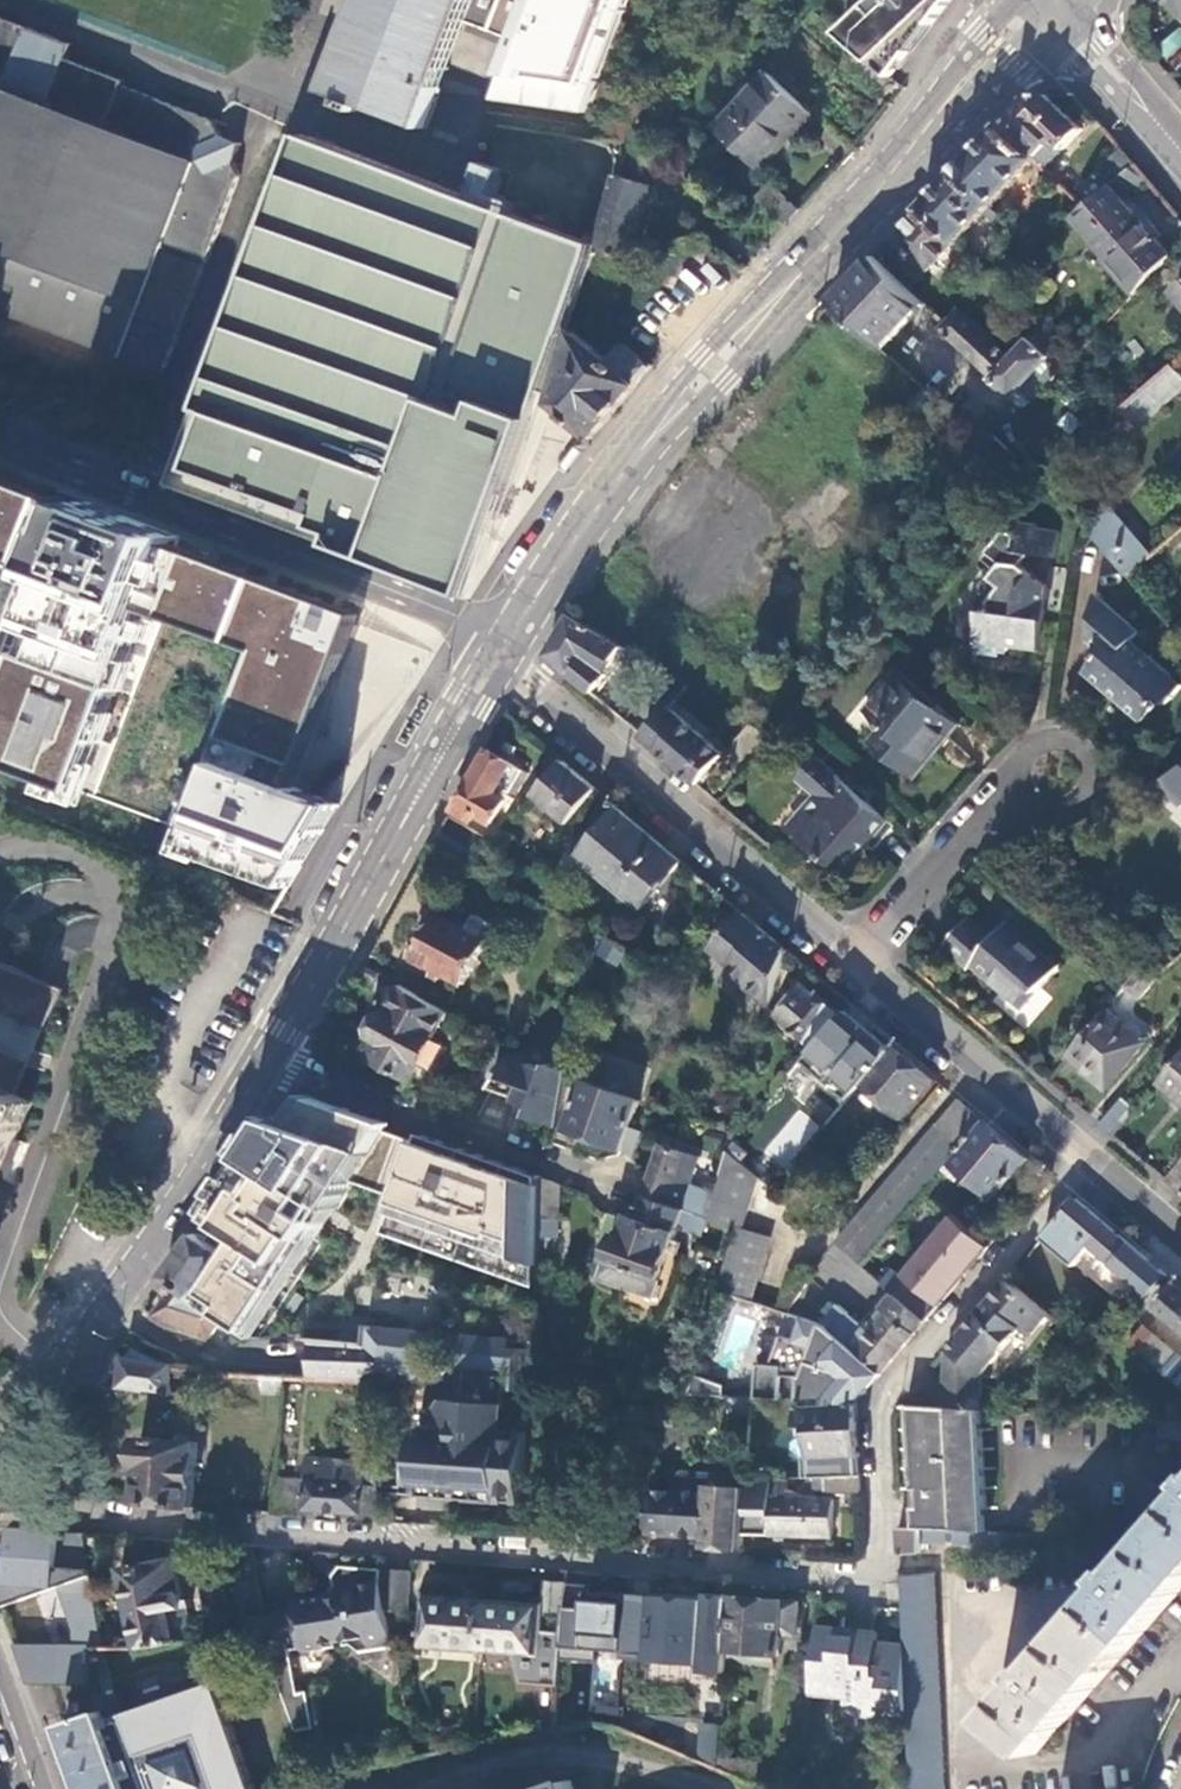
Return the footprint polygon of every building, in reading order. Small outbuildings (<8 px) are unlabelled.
[(328,96),(347,103),(345,109),(363,116),(365,111),(423,135),(478,0),(366,0),(328,96)] [(470,22),(498,34),(511,0),(479,0),(470,22)] [(496,99),(587,113),(630,0),(534,0),(496,99)] [(903,46),(927,24),(932,29),(956,0),(880,0),(841,36),(890,80),(911,55),(903,46)] [(1180,17),(1180,0),(1165,0),(1180,17)] [(161,374),(237,176),(232,164),(239,145),(220,138),(214,122),(122,87),(124,82),(65,59),(62,68),(44,61),(51,41),(0,22),(0,313),(161,374)] [(1161,51),(1173,65),(1165,72),(1180,91),(1180,34),(1161,51)] [(69,48),(51,41),(44,61),(62,68),(65,59),(69,48)] [(847,67),(879,97),(890,85),(858,56),(847,67)] [(717,130),(760,171),(814,115),(771,75),(717,130)] [(1030,96),(1000,128),(1035,162),(1038,165),(1056,147),(1061,152),(1082,132),(1045,96),(1030,96)] [(1035,162),(1000,128),(921,209),(957,243),(1035,162)] [(284,176),(162,473),(460,592),(539,393),(560,341),(595,252),(501,214),(466,201),(300,137),(284,176)] [(1123,150),(1109,161),(1097,172),(1111,188),(1136,166),(1123,150)] [(515,180),(482,166),(466,201),(501,214),(515,180)] [(1104,262),(1132,298),(1170,259),(1123,201),(1149,181),(1136,166),(1111,188),(1097,200),(1085,209),(1073,220),(1106,260),(1104,262)] [(595,252),(630,262),(653,188),(622,178),(619,177),(595,252)] [(1078,180),(1067,192),(1085,209),(1097,200),(1082,184),(1078,180)] [(957,243),(921,209),(893,239),(928,273),(957,243)] [(874,258),(830,305),(880,352),(923,305),(874,258)] [(1020,300),(1009,289),(1007,291),(994,305),(1004,317),(1020,300)] [(938,331),(990,379),(1009,358),(958,311),(954,315),(949,312),(954,307),(949,303),(941,312),(933,304),(928,309),(945,325),(938,331)] [(1048,358),(1050,360),(1057,353),(1053,350),(1059,344),(1041,326),(1028,340),(1048,358)] [(635,391),(653,369),(623,347),(605,364),(574,336),(571,346),(554,400),(551,409),(581,434),(591,443),(635,391)] [(1028,340),(1026,338),(1009,358),(990,379),(1011,398),(1012,397),(1048,358),(1028,340)] [(554,400),(571,346),(560,341),(539,393),(554,400)] [(1048,358),(1012,397),(1021,405),(1057,367),(1050,360),(1048,358)] [(1180,392),(1180,378),(1171,367),(1118,411),(1135,431),(1180,392)] [(1042,480),(1040,477),(1020,447),(1011,454),(993,439),(983,449),(1028,492),(1042,480)] [(186,838),(182,848),(290,890),(340,807),(296,791),(364,619),(178,547),(180,541),(89,505),(86,511),(0,478),(0,566),(17,573),(0,616),(0,767),(90,802),(161,614),(241,644),(167,831),(186,838)] [(1154,555),(1111,506),(1084,529),(1126,578),(1154,555)] [(975,655),(1000,658),(1001,653),(1006,653),(1014,644),(1037,647),(1041,625),(1065,628),(1073,573),(1054,570),(1049,589),(1024,568),(1033,557),(1057,561),(1063,535),(1039,532),(1040,529),(1018,526),(1017,537),(1006,535),(983,563),(996,575),(989,583),(996,588),(985,601),(993,608),(985,617),(980,617),(975,655)] [(1144,724),(1163,703),(1168,706),(1180,692),(1180,685),(1135,645),(1142,636),(1101,603),(1092,648),(1103,657),(1087,676),(1144,724)] [(620,646),(578,620),(571,616),(547,656),(591,693),(607,675),(604,673),(611,661),(619,649),(620,646)] [(633,658),(619,649),(611,661),(626,670),(633,658)] [(871,742),(916,778),(960,724),(898,674),(866,713),(883,727),(871,742)] [(666,707),(641,736),(654,747),(699,785),(723,756),(666,707)] [(497,754),(491,751),(456,813),(473,822),(478,816),(493,824),(523,770),(497,754)] [(575,772),(563,762),(534,796),(567,824),(596,790),(575,772)] [(791,835),(842,878),(867,848),(875,854),(897,828),(817,762),(800,782),(820,799),(791,835)] [(1159,784),(1180,804),(1179,805),(1180,807),(1180,771),(1159,784)] [(654,839),(619,810),(579,858),(641,911),(681,863),(654,839)] [(452,819),(445,831),(479,850),(487,837),(452,819)] [(445,831),(437,846),(470,864),(479,850),(445,831)] [(499,880),(512,887),(524,874),(511,867),(499,880)] [(768,937),(740,913),(710,950),(730,967),(727,971),(770,1008),(787,954),(768,937)] [(486,942),(437,914),(412,957),(463,985),(486,942)] [(970,966),(1021,1009),(1056,968),(1005,925),(992,939),(967,918),(942,948),(967,969),(970,966)] [(33,1096),(18,1089),(66,983),(0,953),(0,1168),(33,1096)] [(1139,1000),(1155,982),(1141,968),(1125,988),(1139,1000)] [(448,1015),(401,986),(372,1039),(378,1042),(370,1058),(411,1082),(422,1062),(434,1040),(448,1015)] [(815,1050),(843,1016),(815,992),(811,997),(801,989),(777,1017),(815,1050)] [(1145,1044),(1106,1010),(1065,1058),(1104,1091),(1145,1044)] [(889,1051),(846,1013),(843,1016),(815,1050),(804,1063),(826,1082),(849,1102),(863,1085),(896,1046),(894,1045),(889,1051)] [(447,1048),(434,1040),(422,1062),(436,1070),(447,1048)] [(912,1060),(896,1046),(863,1085),(870,1091),(864,1098),(875,1109),(882,1102),(903,1119),(937,1082),(912,1060)] [(629,1128),(648,1069),(592,1051),(566,1133),(622,1151),(629,1128)] [(1180,1104),(1180,1057),(1158,1084),(1180,1104)] [(557,1129),(569,1073),(550,1066),(547,1072),(508,1058),(491,1091),(516,1101),(516,1104),(532,1110),(530,1118),(557,1129)] [(804,1063),(794,1074),(810,1089),(816,1082),(821,1086),(826,1082),(804,1063)] [(745,1138),(781,1171),(820,1127),(784,1095),(745,1138)] [(220,1322),(251,1338),(351,1181),(377,1192),(397,1199),(382,1234),(536,1290),(541,1222),(543,1180),(420,1137),(386,1124),(294,1096),(199,1227),(225,1244),(220,1251),(190,1294),(210,1306),(205,1314),(220,1322)] [(1122,1099),(1100,1127),(1113,1138),(1136,1110),(1122,1099)] [(964,1146),(985,1122),(960,1102),(940,1125),(964,1146)] [(993,1199),(1028,1159),(1004,1139),(985,1122),(964,1146),(944,1170),(957,1180),(963,1174),(993,1199)] [(863,1269),(873,1257),(944,1170),(964,1146),(940,1125),(938,1124),(836,1246),(863,1269)] [(637,1156),(644,1133),(629,1128),(622,1151),(637,1156)] [(646,1197),(704,1217),(709,1201),(687,1194),(700,1157),(663,1146),(654,1171),(646,1197)] [(709,1201),(704,1217),(736,1228),(717,1291),(750,1303),(769,1239),(741,1230),(759,1180),(724,1151),(709,1201)] [(1164,1181),(1180,1195),(1180,1162),(1164,1181)] [(543,1180),(541,1222),(560,1222),(562,1187),(543,1180)] [(616,1235),(601,1280),(654,1298),(679,1227),(699,1232),(704,1217),(646,1197),(638,1219),(630,1217),(626,1228),(623,1237),(616,1235)] [(1077,1202),(1052,1231),(1060,1238),(1068,1229),(1123,1275),(1140,1255),(1111,1230),(1077,1202)] [(205,1342),(220,1322),(205,1314),(210,1306),(190,1294),(220,1251),(195,1234),(143,1315),(169,1332),(180,1333),(205,1342)] [(892,1293),(904,1278),(902,1276),(894,1269),(890,1272),(873,1257),(863,1269),(892,1293)] [(1130,1280),(1151,1298),(1168,1279),(1147,1261),(1130,1280)] [(926,1323),(939,1307),(904,1278),(892,1293),(895,1296),(926,1323)] [(1049,1316),(1009,1282),(961,1339),(948,1354),(947,1410),(981,1412),(981,1377),(1023,1330),(1032,1337),(1049,1316)] [(1177,1286),(1157,1308),(1180,1328),(1180,1290),(1177,1286)] [(789,1290),(775,1311),(787,1315),(800,1293),(789,1290)] [(834,1331),(882,1374),(901,1352),(926,1323),(895,1296),(867,1329),(838,1307),(825,1322),(834,1331)] [(305,1338),(302,1373),(398,1384),(406,1384),(415,1385),(415,1372),(463,1369),(465,1339),(361,1325),(359,1342),(305,1338)] [(1180,1391),(1180,1359),(1142,1327),(1126,1345),(1180,1391)] [(837,1368),(867,1392),(874,1384),(882,1374),(834,1331),(798,1372),(819,1388),(837,1368)] [(465,1339),(463,1369),(415,1372),(415,1385),(406,1384),(398,1384),(402,1496),(525,1505),(534,1390),(536,1344),(465,1339)] [(171,1398),(176,1366),(153,1360),(144,1355),(136,1349),(127,1360),(110,1351),(86,1384),(171,1398)] [(284,1379),(263,1378),(262,1393),(283,1395),(284,1379)] [(731,1399),(730,1417),(751,1419),(752,1400),(731,1399)] [(857,1439),(855,1405),(799,1408),(800,1428),(808,1428),(810,1458),(823,1457),(823,1479),(859,1477),(857,1439)] [(947,1410),(908,1408),(913,1489),(907,1490),(908,1502),(917,1501),(918,1510),(913,1510),(914,1530),(922,1530),(987,1532),(981,1412),(947,1410)] [(1160,1421),(1160,1441),(1180,1442),(1180,1422),(1160,1421)] [(141,1471),(139,1506),(166,1508),(193,1510),(196,1445),(140,1441),(138,1471),(141,1471)] [(379,1518),(378,1488),(367,1487),(367,1464),(308,1460),(306,1481),(277,1480),(275,1516),(304,1518),(304,1512),(321,1513),(379,1518)] [(681,1470),(674,1476),(673,1493),(710,1495),(710,1487),(732,1489),(732,1483),(733,1473),(681,1470)] [(824,1495),(860,1495),(859,1477),(823,1479),(812,1479),(813,1492),(824,1492),(824,1495)] [(769,1481),(768,1537),(829,1538),(830,1500),(790,1500),(790,1494),(784,1494),(784,1480),(769,1481)] [(746,1490),(745,1498),(756,1497),(757,1481),(746,1482),(746,1490)] [(716,1550),(741,1551),(745,1498),(746,1490),(743,1489),(732,1489),(710,1487),(710,1495),(707,1540),(706,1549),(716,1550)] [(646,1536),(707,1540),(710,1495),(673,1493),(649,1491),(646,1536)] [(1035,1756),(1180,1591),(1180,1505),(1126,1569),(1123,1566),(1117,1572),(1111,1579),(1114,1582),(1040,1666),(1037,1663),(1031,1669),(1025,1677),(1028,1679),(993,1719),(1035,1756)] [(91,1649),(92,1630),(97,1630),(82,1534),(3,1528),(0,1558),(0,1608),(55,1590),(70,1632),(69,1649),(91,1649)] [(914,1530),(899,1529),(900,1555),(922,1554),(922,1544),(922,1530),(914,1530)] [(1096,1535),(987,1532),(922,1530),(922,1544),(1096,1550),(1096,1535)] [(123,1573),(140,1649),(179,1642),(194,1643),(185,1611),(191,1609),(190,1602),(183,1603),(174,1563),(123,1573)] [(381,1587),(381,1571),(339,1568),(334,1578),(338,1599),(296,1606),(298,1617),(261,1623),(265,1644),(298,1733),(313,1731),(317,1726),(313,1698),(307,1695),(299,1697),(290,1653),(299,1651),(308,1656),(330,1652),(334,1646),(348,1643),(365,1655),(399,1649),(392,1611),(381,1587)] [(412,1574),(381,1571),(381,1587),(392,1611),(410,1612),(412,1574)] [(901,1575),(902,1600),(904,1649),(908,1720),(911,1788),(946,1788),(935,1574),(901,1575)] [(561,1687),(564,1635),(568,1585),(543,1584),(541,1608),(485,1604),(482,1653),(514,1655),(523,1684),(561,1687)] [(727,1653),(730,1598),(707,1597),(707,1604),(628,1598),(623,1661),(702,1667),(702,1673),(718,1674),(717,1688),(725,1689),(727,1653)] [(801,1603),(730,1598),(727,1653),(780,1656),(780,1640),(791,1640),(792,1635),(799,1635),(801,1603)] [(482,1653),(485,1604),(426,1600),(423,1648),(482,1653)] [(908,1720),(904,1649),(876,1647),(876,1637),(818,1630),(812,1689),(848,1694),(847,1713),(908,1720)] [(90,1684),(91,1649),(76,1649),(69,1649),(34,1649),(47,1683),(90,1684)] [(214,1686),(223,1683),(221,1679),(106,1720),(103,1711),(62,1725),(84,1788),(250,1788),(214,1686)] [(602,1706),(600,1723),(618,1725),(624,1728),(626,1716),(626,1708),(602,1706)] [(626,1716),(624,1728),(644,1736),(649,1725),(626,1716)] [(721,1768),(723,1729),(704,1727),(702,1761),(721,1768)]
